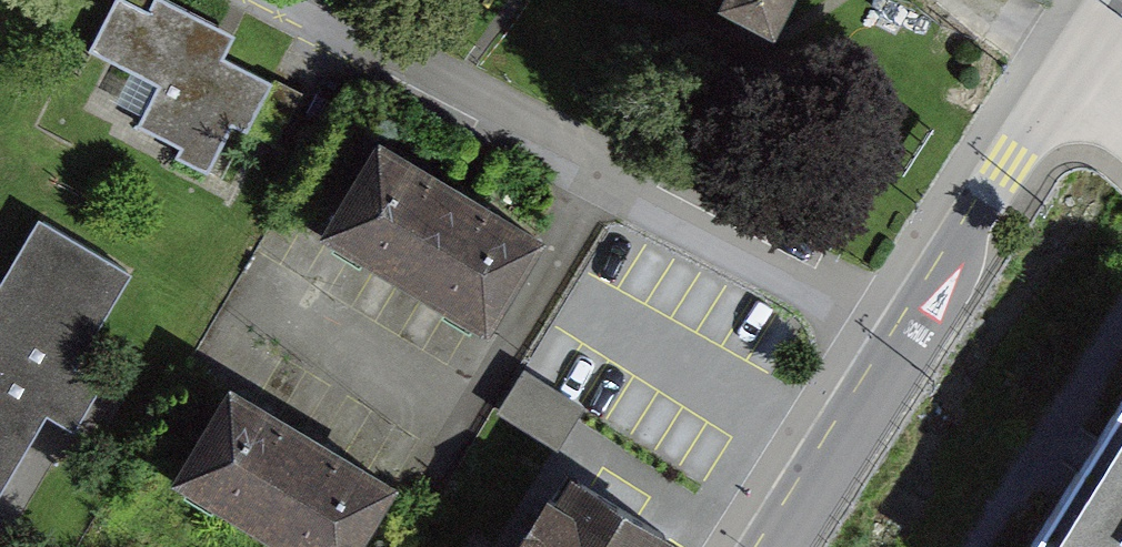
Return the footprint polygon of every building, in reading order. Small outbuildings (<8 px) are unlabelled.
[(264,94),(109,23),(49,154),(204,225),(264,94)] [(539,281),(367,178),(303,284),(475,387),(539,281)] [(47,222),(0,299),(0,513),(3,514),(59,422),(89,439),(120,389),(91,371),(145,282),(47,222)] [(505,424),(640,501),(741,325),(606,248),(505,424)] [(1040,546),(1121,546),(1121,413),(1040,546)] [(218,428),(159,537),(178,546),(371,546),(386,519),(218,428)] [(542,503),(513,546),(609,546),(542,503)]
